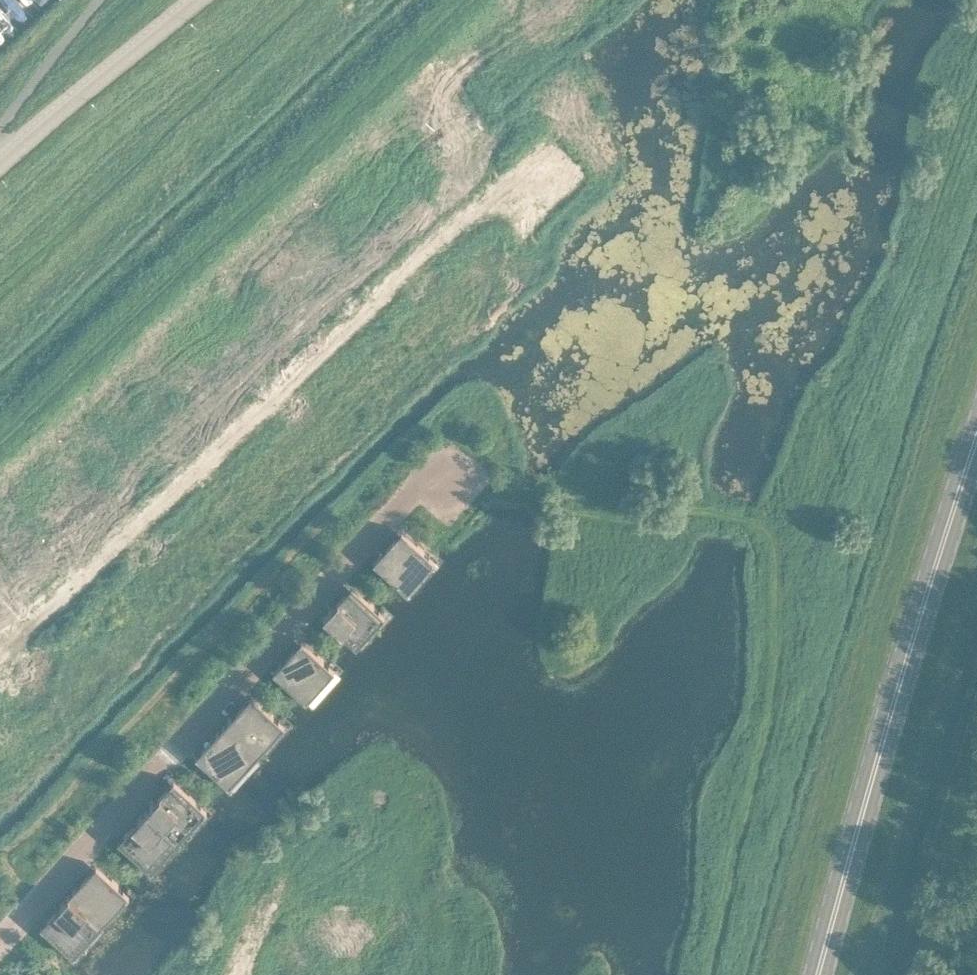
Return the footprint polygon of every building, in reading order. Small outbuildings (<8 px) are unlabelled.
[(318,36),(312,42),(321,51),(327,45),(318,36)] [(257,98),(251,104),(259,113),(266,107),(257,98)] [(446,143),(439,148),(447,158),(453,153),(446,143)] [(206,146),(200,152),(208,161),(214,155),(206,146)] [(416,157),(410,162),(418,171),(425,166),(416,157)] [(192,170),(186,176),(195,184),(201,179),(192,170)] [(600,175),(590,182),(594,189),(605,182),(600,175)] [(589,192),(579,199),(583,206),(594,199),(589,192)] [(373,206),(367,212),(376,220),(382,214),(373,206)] [(141,218),(135,224),(144,233),(150,227),(141,218)] [(528,223),(519,231),(524,237),(533,229),(528,223)] [(117,249),(111,254),(119,263),(125,257),(117,249)] [(327,256),(321,262),(330,270),(336,264),(327,256)] [(484,269),(475,278),(481,284),(490,275),(484,269)] [(303,274),(298,281),(307,289),(313,282),(303,274)] [(66,297),(60,303),(68,312),(74,306),(66,297)] [(50,318),(44,324),(52,333),(58,327),(50,318)] [(428,326),(419,335),(425,341),(433,332),(428,326)] [(257,328),(252,334),(261,342),(266,335),(257,328)] [(410,335),(402,344),(408,350),(416,340),(410,335)] [(219,377),(213,382),(220,392),(227,386),(219,377)] [(168,410),(161,415),(169,425),(176,420),(168,410)] [(112,453),(106,458),(113,468),(120,463),(112,453)] [(93,478),(87,484),(95,493),(102,487),(93,478)] [(51,527),(46,533),(54,542),(60,536),(51,527)] [(197,540),(188,548),(194,554),(203,546),(197,540)] [(46,542),(29,559),(60,589),(77,572),(46,542)] [(384,572),(417,602),(432,585),(427,580),(440,566),(428,555),(415,570),(399,555),(384,572)] [(29,559),(13,576),(44,606),(60,589),(29,559)] [(0,580),(0,584),(7,590),(13,584),(4,576),(0,580)] [(133,602),(125,611),(131,616),(139,608),(133,602)] [(334,627),(367,657),(382,640),(376,635),(390,621),(378,610),(365,625),(349,610),(334,627)] [(77,659),(69,668),(75,673),(83,665),(77,659)] [(284,682),(317,712),(332,695),(326,690),(340,675),(328,665),(315,680),(298,665),(284,682)] [(53,679),(46,689),(52,694),(60,685),(53,679)] [(248,720),(234,736),(267,766),(282,750),(276,745),(289,730),(278,720),(264,735),(248,720)] [(267,766),(234,736),(219,752),(235,766),(222,781),(234,792),(247,777),(252,782),(267,766)] [(0,744),(0,754),(1,755),(9,746),(3,741),(0,744)] [(171,805),(156,821),(189,851),(204,835),(198,830),(212,815),(200,805),(187,820),(171,805)] [(189,851),(156,821),(142,837),(158,851),(144,866),(156,877),(169,862),(175,867),(189,851)] [(93,890),(79,906),(112,936),(126,920),(121,915),(134,900),(123,890),(109,905),(93,890)] [(112,936),(79,906),(64,922),(80,936),(67,951),(78,962),(92,947),(97,952),(112,936)] [(329,948),(326,956),(338,960),(340,952),(329,948)]
